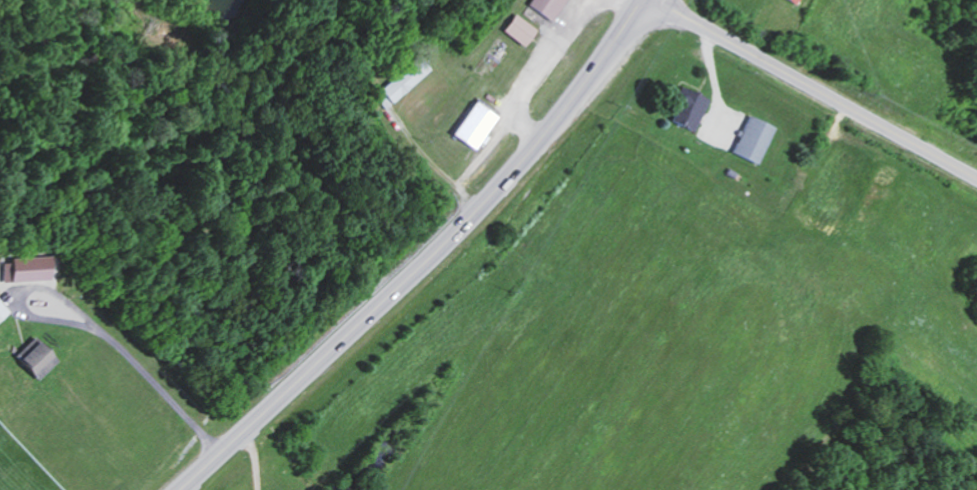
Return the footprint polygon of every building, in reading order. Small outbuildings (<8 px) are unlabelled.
[(525,7),(551,23),(565,0),(530,0),(525,7)] [(500,32),(523,48),(535,30),(512,14),(500,32)] [(430,70),(417,56),(379,91),(392,105),(430,70)] [(669,122),(693,133),(709,101),(684,89),(669,122)] [(495,118),(472,103),(450,137),(473,152),(495,118)] [(772,126),(747,118),(734,157),(759,166),(772,126)] [(45,282),(45,259),(0,260),(0,284),(45,282)] [(0,305),(0,322),(8,314),(0,305)] [(16,362),(37,382),(56,363),(34,342),(16,362)]
